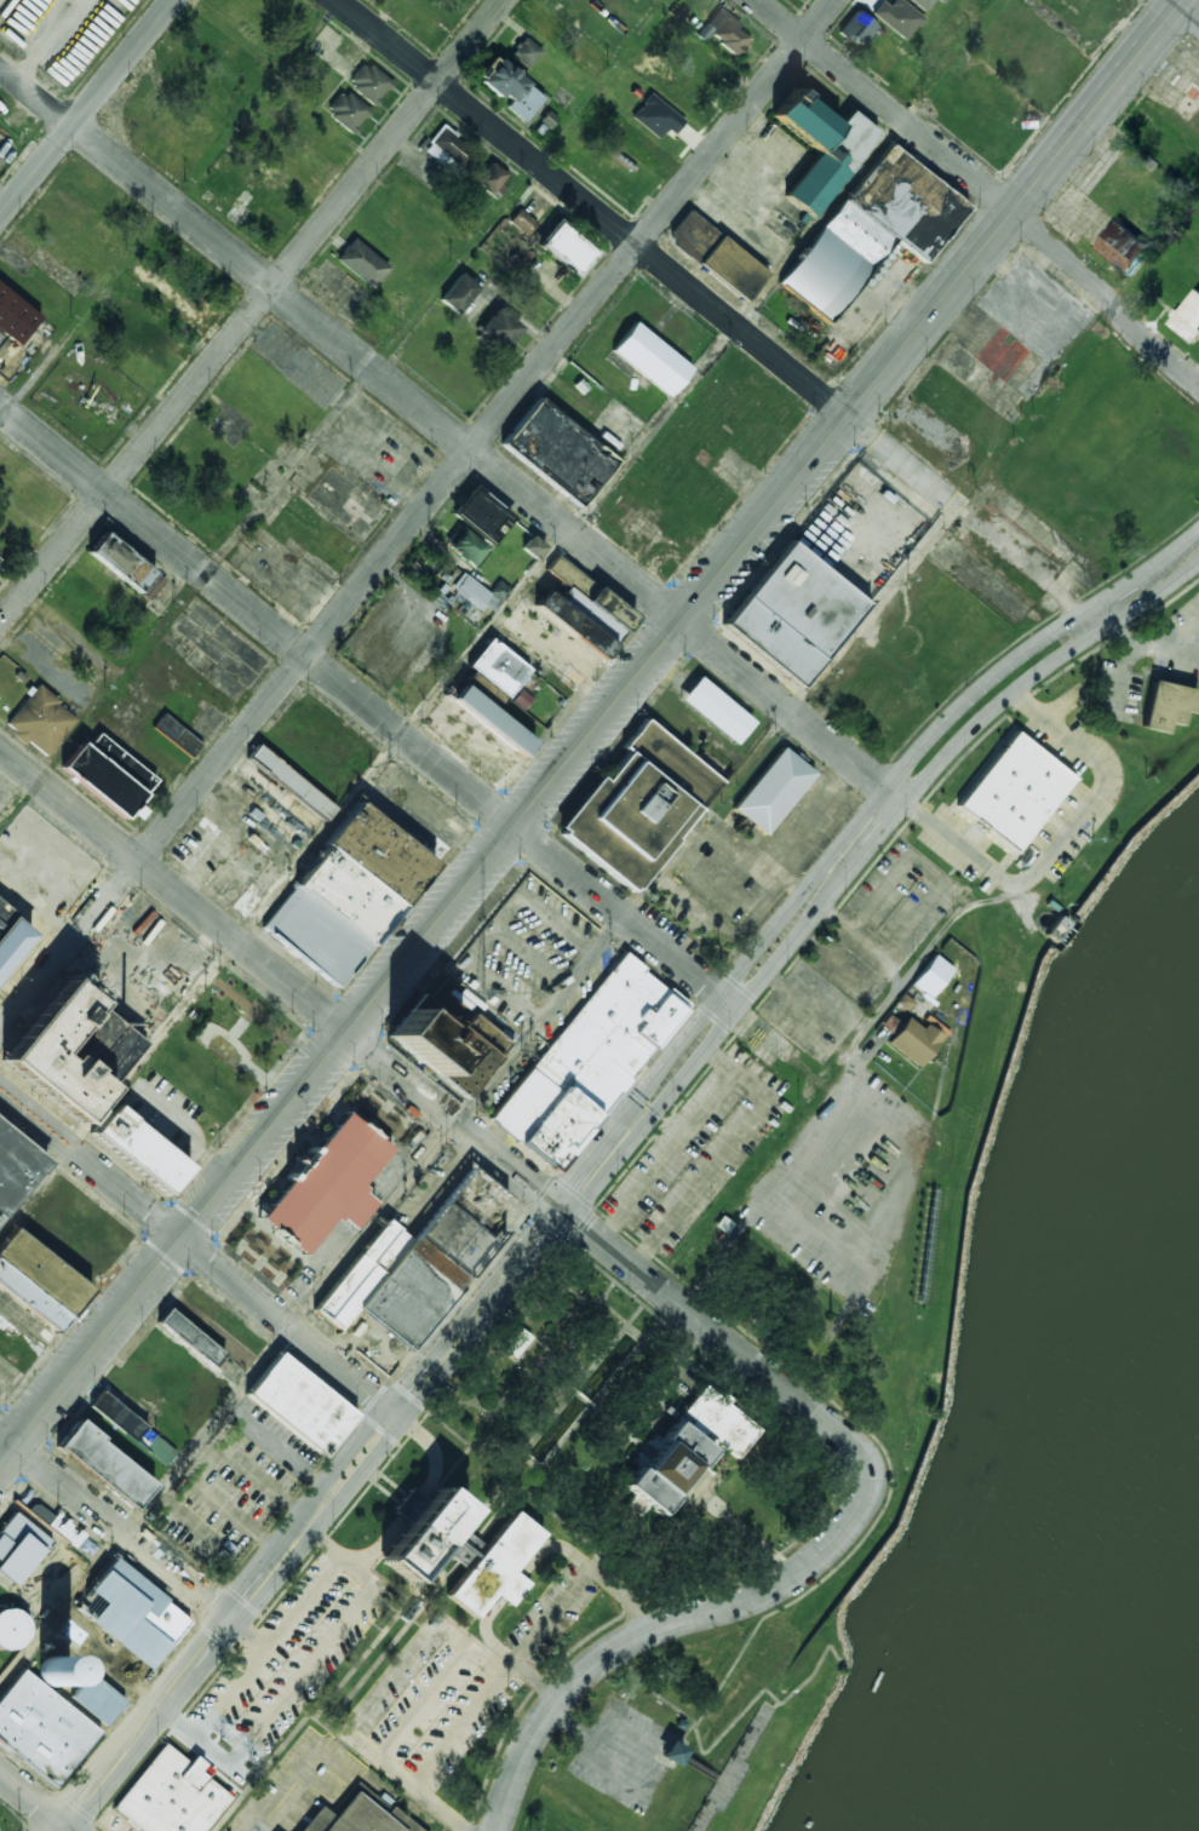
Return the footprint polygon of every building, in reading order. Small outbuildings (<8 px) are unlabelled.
[(704,41),(708,36),(738,56),(750,40),(735,30),(740,23),(716,7),(697,36),(704,41)] [(839,31),(860,48),(877,27),(856,9),(839,31)] [(542,51),(524,37),(510,54),(528,69),(542,51)] [(523,123),(544,98),(493,55),(475,76),(508,104),(505,108),(523,123)] [(376,105),(392,81),(362,62),(346,86),(376,105)] [(771,117),(817,152),(793,185),(780,176),(772,187),(813,218),(877,132),(848,111),(838,124),(791,89),(771,117)] [(352,134),(370,111),(344,90),(326,113),(352,134)] [(630,119),(658,139),(665,129),(674,135),(684,120),(648,94),(630,119)] [(967,206),(886,144),(778,286),(828,323),(892,240),(923,264),(967,206)] [(475,181),(496,199),(505,188),(500,183),(506,175),(492,162),(475,181)] [(527,237),(537,224),(519,209),(509,221),(527,237)] [(665,241),(745,302),(767,272),(687,212),(665,241)] [(1096,249),(1131,274),(1151,245),(1116,220),(1096,249)] [(537,245),(574,278),(595,256),(558,222),(537,245)] [(371,290),(389,268),(353,238),(335,260),(371,290)] [(880,274),(872,268),(862,282),(870,288),(880,274)] [(479,288),(461,273),(439,300),(457,314),(479,288)] [(4,335),(18,346),(40,317),(0,285),(0,340),(4,335)] [(1194,344),(1198,338),(1198,290),(1196,288),(1169,324),(1194,344)] [(501,354),(522,327),(497,307),(476,334),(501,354)] [(611,351),(633,369),(628,375),(635,380),(639,374),(668,397),(691,368),(633,322),(611,351)] [(500,446),(579,507),(616,459),(536,398),(500,446)] [(451,511),(489,546),(511,522),(473,487),(451,511)] [(445,544),(471,567),(486,549),(461,527),(445,544)] [(154,571),(102,534),(87,554),(139,592),(154,571)] [(521,551),(538,560),(546,545),(529,536),(521,551)] [(865,602),(786,542),(721,627),(800,687),(865,602)] [(635,614),(555,558),(547,570),(568,585),(557,600),(544,591),(532,608),(604,659),(635,614)] [(489,617),(501,602),(463,572),(456,581),(451,577),(447,583),(489,617)] [(149,601),(165,580),(158,574),(141,594),(149,601)] [(502,601),(510,588),(498,580),(490,593),(502,601)] [(529,670),(490,638),(467,667),(506,698),(529,670)] [(679,699),(734,745),(753,723),(698,676),(679,699)] [(1197,690),(1151,681),(1141,729),(1165,734),(1167,723),(1180,726),(1183,712),(1193,714),(1197,690)] [(78,718),(37,685),(4,725),(45,758),(78,718)] [(533,742),(461,685),(450,699),(522,756),(533,742)] [(202,745),(163,713),(152,727),(191,758),(202,745)] [(555,832),(635,893),(721,779),(645,722),(600,781),(596,778),(555,832)] [(1074,777),(1011,731),(955,808),(1018,854),(1074,777)] [(156,780),(97,733),(87,747),(81,743),(60,769),(124,819),(156,780)] [(324,822),(335,809),(258,744),(247,757),(324,822)] [(765,836),(814,773),(780,747),(732,810),(765,836)] [(260,928),(338,989),(435,863),(357,803),(260,928)] [(33,930),(0,906),(0,974),(33,930)] [(489,1122),(559,1174),(686,1004),(606,944),(537,1037),(547,1045),(489,1122)] [(929,999),(952,970),(934,955),(910,985),(929,999)] [(63,978),(0,1061),(0,1065),(79,1125),(144,1040),(63,978)] [(387,1038),(466,1099),(510,1043),(473,1014),(463,1027),(421,994),(387,1038)] [(942,1038),(925,1024),(921,1029),(907,1017),(886,1042),(917,1068),(942,1038)] [(190,1167),(111,1105),(89,1133),(167,1195),(190,1167)] [(258,1220),(304,1255),(334,1216),(352,1231),(374,1203),(358,1190),(390,1149),(340,1111),(287,1180),(288,1180),(258,1220)] [(48,1158),(0,1122),(0,1222),(48,1158)] [(414,1240),(384,1218),(314,1312),(340,1331),(356,1310),(412,1352),(521,1207),(469,1168),(414,1240)] [(14,1228),(0,1246),(0,1288),(56,1333),(90,1290),(14,1228)] [(214,1366),(224,1352),(166,1310),(156,1324),(214,1366)] [(516,1359),(530,1335),(516,1327),(502,1350),(516,1359)] [(357,1414),(278,1353),(245,1396),(324,1457),(357,1414)] [(759,1428),(719,1399),(719,1398),(701,1385),(627,1490),(661,1513),(695,1465),(700,1469),(717,1444),(737,1459),(759,1428)] [(165,1466),(176,1451),(100,1391),(88,1406),(165,1466)] [(155,1483),(76,1422),(55,1448),(134,1509),(155,1483)] [(379,1561),(409,1584),(437,1548),(465,1569),(444,1597),(474,1619),(493,1594),(511,1607),(529,1583),(513,1571),(542,1534),(512,1511),(485,1547),(456,1526),(468,1510),(438,1488),(428,1501),(411,1488),(393,1512),(408,1523),(379,1561)] [(58,1511),(52,1517),(35,1502),(28,1509),(72,1550),(85,1536),(58,1511)] [(16,1587),(50,1539),(12,1512),(0,1529),(0,1576),(16,1587)] [(25,1610),(0,1613),(0,1649),(30,1645),(25,1610)] [(36,1677),(55,1692),(72,1669),(52,1654),(36,1677)] [(22,1670),(0,1698),(0,1744),(55,1788),(100,1732),(22,1670)] [(660,1760),(678,1766),(685,1748),(666,1741),(660,1760)] [(198,1772),(204,1764),(194,1756),(189,1763),(163,1743),(111,1810),(139,1830),(205,1830),(231,1797),(198,1772)] [(390,1807),(384,1815),(353,1792),(334,1817),(318,1805),(299,1830),(422,1830),(390,1807)]
